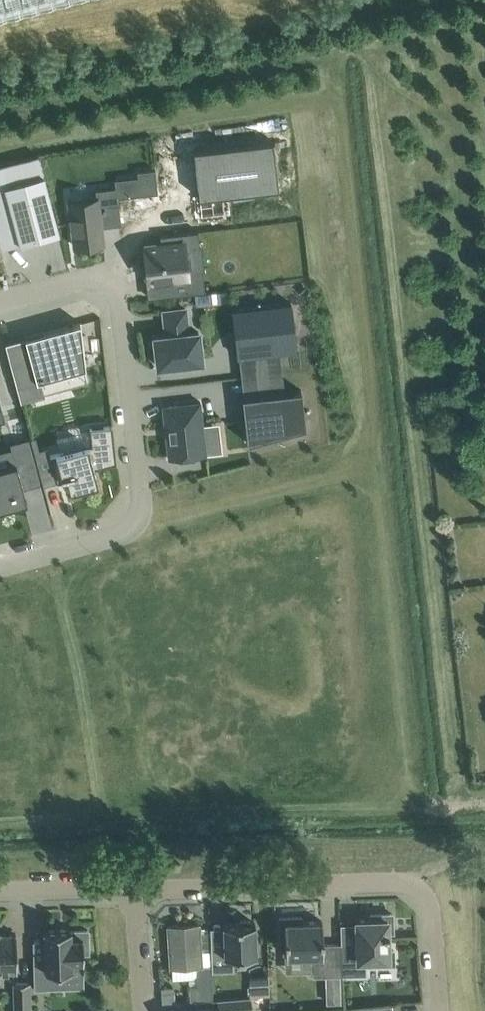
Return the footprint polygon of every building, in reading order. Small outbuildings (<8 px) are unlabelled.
[(60,0),(0,0),(0,16),(60,0)] [(213,147),(194,149),(201,215),(225,213),(223,194),(279,187),(276,163),(273,140),(213,147)] [(0,164),(0,242),(1,248),(60,232),(39,154),(0,164)] [(155,168),(138,170),(140,193),(140,194),(158,192),(155,168)] [(76,200),(69,200),(69,201),(75,245),(104,241),(102,226),(122,223),(118,196),(118,195),(117,187),(96,189),(97,197),(76,200)] [(146,263),(143,264),(144,278),(146,278),(170,275),(173,294),(206,290),(203,270),(203,269),(188,271),(185,247),(200,245),(199,230),(160,235),(161,243),(155,244),(144,245),(146,263)] [(232,308),(238,356),(297,349),(292,301),(232,308)] [(167,334),(155,336),(158,365),(174,363),(174,366),(186,364),(186,362),(202,360),(199,331),(189,332),(186,308),(164,310),(167,334)] [(25,336),(6,341),(17,383),(36,378),(37,380),(39,380),(42,393),(88,380),(84,367),(86,367),(81,321),(25,336)] [(103,380),(67,390),(74,414),(110,403),(103,380)] [(306,426),(302,389),(242,396),(248,442),(306,426)] [(169,458),(207,453),(201,401),(163,405),(169,458)] [(60,451),(50,454),(57,481),(67,479),(70,490),(81,487),(81,488),(100,483),(96,469),(95,469),(94,467),(116,461),(112,424),(90,427),(56,436),(60,451)] [(24,487),(43,482),(31,437),(10,442),(16,463),(0,467),(0,509),(2,509),(2,508),(22,503),(19,491),(24,490),(24,487)] [(356,942),(341,943),(342,974),(342,976),(368,975),(368,963),(368,959),(375,958),(375,963),(375,965),(395,964),(395,948),(388,948),(388,931),(393,931),(392,913),(371,913),(371,918),(356,919),(356,942)] [(302,920),(302,915),(279,916),(280,934),(285,934),(286,956),(304,955),(304,960),(312,960),(313,975),(325,975),(339,974),(342,974),(341,943),(323,943),(322,920),(302,920)] [(253,922),(249,918),(241,919),(237,922),(223,923),(224,943),(211,943),(212,964),(212,970),(234,969),(234,954),(256,953),(255,922),(253,922)] [(202,922),(168,924),(171,964),(205,962),(202,922)] [(35,989),(47,988),(47,987),(65,986),(65,969),(67,969),(82,968),(82,960),(84,960),(84,952),(89,952),(88,929),(71,929),(71,928),(44,929),(45,959),(34,959),(35,989)] [(0,930),(0,970),(17,970),(16,933),(0,933),(0,930)] [(198,964),(199,1000),(213,999),(212,970),(212,964),(198,964)] [(339,974),(325,975),(325,986),(339,985),(339,974)] [(250,977),(252,995),(271,994),(270,975),(250,977)] [(32,981),(13,982),(15,1010),(33,1010),(32,981)] [(250,1010),(250,997),(217,997),(217,1010),(250,1010)]
